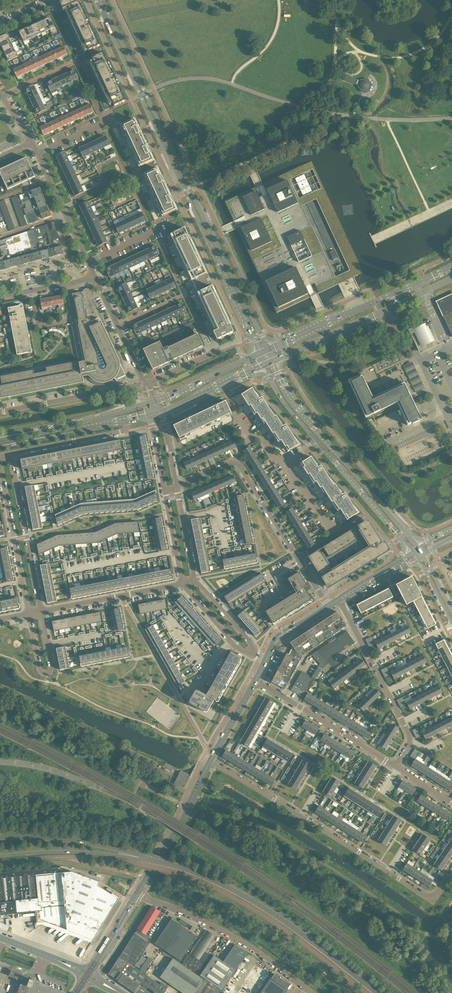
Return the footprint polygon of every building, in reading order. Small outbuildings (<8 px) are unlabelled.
[(89,51),(101,45),(80,0),(68,0),(60,4),(63,10),(68,8),(89,51)] [(50,18),(46,20),(50,29),(54,27),(50,18)] [(46,20),(41,22),(46,32),(50,29),(46,20)] [(41,22),(37,24),(41,34),(46,32),(41,22)] [(37,24),(32,26),(37,36),(41,34),(37,24)] [(32,26),(28,28),(32,38),(37,36),(32,26)] [(28,28),(24,31),(28,40),(32,38),(28,28)] [(28,40),(24,31),(19,33),(24,42),(28,40)] [(0,38),(0,42),(0,43),(10,39),(8,34),(0,38)] [(3,48),(12,43),(10,39),(0,43),(3,48)] [(5,52),(14,48),(12,43),(3,48),(5,52)] [(58,49),(62,56),(67,54),(64,46),(58,49)] [(16,52),(14,48),(5,52),(7,56),(16,52)] [(57,59),(62,56),(58,49),(53,51),(57,59)] [(57,59),(53,51),(48,53),(52,61),(57,59)] [(7,56),(9,61),(18,56),(16,52),(7,56)] [(47,63),(52,61),(48,53),(43,56),(47,63)] [(104,53),(92,58),(114,106),(127,100),(104,53)] [(47,63),(43,56),(38,58),(42,66),(47,63)] [(37,68),(42,66),(38,58),(33,60),(37,68)] [(33,60),(28,63),(32,70),(37,68),(33,60)] [(32,70),(28,63),(23,65),(27,73),(32,70)] [(18,67),(22,75),(27,73),(23,65),(18,67)] [(17,77),(22,75),(18,67),(13,70),(17,77)] [(69,72),(73,81),(78,79),(74,70),(69,72)] [(67,84),(73,81),(69,72),(63,75),(67,84)] [(62,86),(67,84),(63,75),(58,77),(62,86)] [(372,85),(368,79),(360,80),(360,81),(353,78),(346,75),(344,80),(358,86),(362,92),(364,92),(364,93),(367,92),(369,91),(372,85)] [(56,89),(62,86),(58,77),(52,80),(56,89)] [(51,92),(56,89),(52,80),(47,83),(51,92)] [(25,89),(28,94),(36,90),(34,85),(25,89)] [(39,95),(36,90),(28,94),(30,99),(39,95)] [(30,99),(32,104),(41,100),(39,95),(30,99)] [(43,105),(41,100),(32,104),(34,109),(43,105)] [(90,104),(85,106),(89,114),(94,112),(90,104)] [(43,105),(34,109),(37,114),(46,110),(43,105)] [(85,106),(80,109),(84,116),(89,114),(85,106)] [(79,119),(84,116),(80,109),(75,111),(79,119)] [(75,111),(70,113),(74,121),(79,119),(75,111)] [(70,113),(65,116),(69,123),(74,121),(70,113)] [(64,126),(69,123),(65,116),(60,118),(64,126)] [(60,118),(55,120),(59,128),(64,126),(60,118)] [(136,120),(135,118),(121,125),(140,166),(140,167),(155,160),(151,153),(147,143),(143,135),(139,126),(136,120)] [(54,130),(59,128),(55,120),(50,123),(54,130)] [(50,123),(45,125),(49,133),(54,130),(50,123)] [(43,135),(49,133),(45,125),(40,127),(43,135)] [(100,139),(104,147),(109,145),(105,136),(100,139)] [(99,150),(104,147),(100,139),(95,141),(99,150)] [(99,150),(95,141),(89,143),(94,152),(99,150)] [(88,155),(94,152),(89,143),(84,146),(88,155)] [(88,155),(84,146),(79,148),(83,157),(88,155)] [(58,161),(67,157),(65,152),(56,156),(58,161)] [(58,161),(61,166),(70,162),(67,157),(58,161)] [(27,158),(0,170),(0,173),(2,177),(3,178),(4,182),(8,189),(36,177),(27,158)] [(70,162),(61,166),(63,171),(72,167),(70,162)] [(65,176),(74,172),(72,167),(63,171),(65,176)] [(145,174),(144,175),(145,176),(163,215),(163,216),(178,209),(174,202),(170,192),(166,185),(162,175),(159,168),(158,168),(145,174)] [(68,181),(77,177),(74,172),(65,176),(68,181)] [(259,197),(254,188),(225,202),(233,220),(243,216),(245,219),(247,225),(238,229),(276,313),(309,297),(305,288),(314,284),(319,293),(339,284),(287,173),(264,183),(268,193),(259,197)] [(68,181),(70,186),(79,182),(77,177),(68,181)] [(73,191),(81,187),(79,182),(70,186),(73,191)] [(81,187),(73,191),(75,196),(84,192),(81,187)] [(43,194),(40,188),(28,192),(29,196),(23,198),(22,194),(19,196),(21,202),(43,194)] [(45,200),(43,194),(21,202),(22,205),(25,204),(26,205),(23,206),(23,209),(37,203),(45,200)] [(39,209),(48,206),(45,200),(37,203),(23,209),(26,215),(39,209)] [(79,206),(82,211),(91,207),(88,202),(79,206)] [(52,216),(48,206),(39,209),(26,215),(29,224),(52,216)] [(91,207),(82,211),(84,216),(93,212),(91,207)] [(84,216),(87,221),(95,217),(93,212),(84,216)] [(136,215),(140,223),(145,221),(141,212),(136,215)] [(140,223),(136,215),(130,217),(134,226),(140,223)] [(89,226),(98,222),(95,217),(87,221),(89,226)] [(130,217),(125,220),(129,228),(134,226),(130,217)] [(120,222),(124,231),(129,228),(125,220),(120,222)] [(89,226),(91,231),(100,227),(98,222),(89,226)] [(124,231),(120,222),(115,224),(119,233),(124,231)] [(49,258),(56,256),(50,230),(47,224),(40,227),(43,233),(49,258)] [(42,260),(49,258),(43,233),(40,227),(33,229),(36,236),(42,260)] [(94,236),(102,232),(100,227),(91,231),(94,236)] [(61,244),(56,228),(50,230),(56,256),(64,254),(62,246),(61,244)] [(190,239),(185,228),(173,233),(195,279),(207,273),(191,238),(190,239)] [(35,262),(42,260),(36,236),(33,229),(26,232),(28,238),(35,262)] [(27,263),(35,262),(28,238),(26,232),(19,234),(21,241),(27,263)] [(94,236),(96,241),(105,237),(102,232),(94,236)] [(20,265),(27,263),(21,241),(19,234),(12,237),(14,243),(20,265)] [(13,267),(20,265),(14,243),(12,237),(5,239),(8,248),(9,253),(13,267)] [(107,242),(105,237),(96,241),(98,246),(107,242)] [(13,267),(9,253),(8,248),(5,239),(0,241),(0,248),(1,250),(6,269),(13,267)] [(150,248),(155,258),(159,257),(158,255),(159,254),(155,246),(150,248)] [(150,261),(155,258),(150,248),(145,250),(149,259),(150,261)] [(144,261),(149,259),(145,250),(140,253),(144,261)] [(333,260),(338,258),(334,250),(329,252),(333,260)] [(139,264),(144,261),(140,253),(135,255),(139,264)] [(135,266),(139,264),(135,255),(130,257),(135,266)] [(130,268),(135,266),(130,257),(125,259),(130,268)] [(125,271),(130,268),(125,259),(120,262),(125,271)] [(120,273),(125,271),(120,262),(116,264),(120,273)] [(115,275),(120,273),(116,264),(111,266),(115,275)] [(110,278),(115,275),(111,266),(106,269),(110,278)] [(166,281),(170,289),(175,287),(171,278),(166,281)] [(166,281),(161,283),(165,292),(170,289),(166,281)] [(129,288),(126,283),(117,287),(120,292),(129,288)] [(165,292),(161,283),(156,285),(160,294),(165,292)] [(152,285),(151,286),(155,296),(160,294),(156,285),(153,287),(152,285)] [(219,330),(213,332),(217,340),(233,332),(213,285),(200,291),(219,330)] [(146,290),(150,299),(155,296),(151,286),(147,288),(147,289),(146,290)] [(11,396),(54,388),(83,382),(82,379),(88,378),(89,379),(91,381),(94,383),(98,384),(103,385),(107,384),(111,383),(114,381),(115,380),(116,381),(118,380),(118,379),(125,376),(121,367),(122,366),(121,362),(120,358),(117,352),(91,297),(92,295),(92,293),(92,292),(91,290),(90,289),(88,288),(86,288),(85,289),(83,290),(82,292),(76,293),(68,294),(74,325),(71,326),(78,362),(46,368),(47,372),(34,374),(34,370),(1,377),(2,386),(0,387),(0,392),(1,398),(11,396)] [(129,288),(120,292),(122,297),(131,293),(129,288)] [(131,293),(122,297),(124,302),(133,298),(131,293)] [(435,301),(443,317),(451,313),(451,293),(435,301)] [(133,298),(124,302),(127,307),(136,303),(133,298)] [(136,303),(127,307),(129,312),(138,308),(136,303)] [(177,305),(181,314),(186,312),(182,303),(177,305)] [(31,352),(24,313),(22,305),(8,308),(17,355),(31,352)] [(176,316),(181,314),(177,305),(172,307),(176,316)] [(167,310),(171,318),(176,316),(172,307),(167,310)] [(166,321),(171,318),(167,310),(162,312),(166,321)] [(161,323),(166,321),(162,312),(157,314),(161,323)] [(443,317),(451,336),(451,313),(443,317)] [(156,325),(161,323),(157,314),(152,317),(156,325)] [(151,328),(156,325),(152,317),(147,319),(151,328)] [(146,330),(151,328),(147,319),(142,321),(146,330)] [(429,320),(407,330),(410,335),(412,334),(421,352),(427,349),(426,346),(438,341),(430,325),(431,325),(429,320)] [(141,332),(146,330),(142,321),(137,323),(141,332)] [(193,324),(191,321),(161,335),(163,338),(193,324)] [(142,334),(141,332),(137,323),(132,326),(136,335),(138,334),(138,336),(142,334)] [(203,346),(197,334),(164,350),(160,342),(143,350),(153,370),(203,346)] [(408,357),(407,357),(404,350),(397,353),(400,361),(408,357)] [(415,392),(416,392),(422,389),(410,363),(403,366),(415,392)] [(404,383),(377,396),(372,398),(362,375),(357,378),(357,377),(350,380),(349,381),(348,381),(365,418),(380,411),(397,403),(400,409),(407,425),(412,423),(412,424),(421,420),(404,383)] [(252,388),(245,391),(245,392),(243,394),(246,398),(244,399),(249,407),(250,406),(256,414),(257,413),(261,420),(263,419),(266,423),(267,422),(271,419),(276,416),(267,406),(262,397),(261,398),(252,388)] [(231,414),(232,413),(226,401),(218,404),(218,403),(217,403),(218,403),(212,406),(212,405),(213,407),(205,411),(207,417),(210,423),(231,414)] [(207,417),(205,411),(191,417),(190,415),(190,416),(185,419),(185,418),(185,420),(173,426),(179,438),(180,438),(185,436),(210,423),(207,417)] [(288,451),(288,452),(300,443),(291,433),(286,425),(285,425),(276,416),(271,419),(267,422),(270,426),(268,427),(273,434),(274,433),(280,442),(281,441),(285,447),(287,446),(289,450),(288,451)] [(228,443),(230,450),(236,447),(233,441),(228,443)] [(225,452),(230,450),(228,443),(222,446),(225,452)] [(217,448),(220,454),(225,452),(222,446),(217,448)] [(243,451),(247,456),(253,453),(249,447),(243,451)] [(214,457),(220,454),(217,448),(211,451),(214,457)] [(206,453),(209,459),(214,457),(211,451),(206,453)] [(203,462),(209,459),(206,453),(200,455),(203,462)] [(256,458),(253,453),(247,456),(250,462),(256,458)] [(195,458),(198,464),(203,462),(200,455),(195,458)] [(300,464),(301,464),(302,463),(304,467),(303,468),(308,475),(309,474),(315,483),(316,482),(320,488),(322,487),(325,492),(326,491),(326,490),(330,488),(335,484),(326,474),(321,466),(320,466),(311,456),(300,463),(300,464)] [(192,467),(198,464),(195,458),(189,460),(192,467)] [(250,462),(254,468),(260,464),(256,458),(250,462)] [(192,467),(189,460),(184,463),(185,466),(185,467),(187,469),(192,467)] [(263,470),(260,464),(254,468),(257,473),(263,470)] [(257,473),(261,479),(267,475),(263,470),(257,473)] [(233,475),(227,478),(230,484),(236,481),(233,475)] [(270,481),(267,475),(261,479),(264,485),(270,481)] [(227,478),(221,480),(224,487),(230,484),(227,478)] [(215,483),(218,489),(224,487),(221,480),(215,483)] [(264,485),(268,490),(274,487),(270,481),(264,485)] [(209,485),(212,492),(218,489),(215,483),(209,485)] [(347,520),(359,512),(350,502),(345,493),(344,494),(335,484),(330,488),(326,490),(326,491),(329,494),(327,495),(332,503),(333,501),(339,510),(340,509),(344,516),(346,515),(348,519),(347,520)] [(209,485),(203,488),(206,495),(212,492),(209,485)] [(277,492),(274,487),(268,490),(271,496),(277,492)] [(203,488),(197,491),(200,497),(206,495),(203,488)] [(200,497),(197,491),(191,493),(191,494),(190,494),(191,497),(192,496),(193,497),(194,500),(200,497)] [(271,496),(275,502),(281,498),(277,492),(271,496)] [(284,504),(281,498),(275,502),(278,507),(281,506),(282,506),(282,505),(284,504)] [(286,512),(289,517),(295,513),(292,508),(286,512)] [(289,517),(292,522),(298,519),(297,516),(298,515),(297,512),(295,513),(289,517)] [(292,522),(296,527),(302,524),(298,519),(292,522)] [(384,541),(381,543),(367,520),(350,531),(349,530),(346,532),(347,533),(343,535),(343,534),(340,536),(340,537),(337,539),(337,538),(333,540),(334,541),(331,543),(330,542),(327,544),(308,557),(310,561),(312,564),(315,568),(314,568),(316,571),(317,571),(319,575),(320,578),(321,578),(323,582),(325,585),(328,589),(390,550),(384,541)] [(296,527),(299,532),(305,529),(302,524),(296,527)] [(305,529),(299,532),(302,538),(308,534),(305,529)] [(302,538),(305,543),(311,539),(309,536),(311,535),(309,533),(308,534),(302,538)] [(314,544),(311,539),(305,543),(308,548),(311,546),(312,546),(314,544)] [(171,569),(165,570),(167,580),(173,579),(174,579),(174,576),(174,575),(172,574),(171,569)] [(265,611),(273,624),(312,599),(304,587),(307,585),(299,572),(287,579),(296,593),(265,611)] [(261,573),(256,576),(261,584),(266,581),(261,573)] [(257,587),(261,584),(256,576),(252,579),(257,587)] [(406,605),(414,601),(422,597),(412,577),(396,585),(406,605)] [(252,590),(257,587),(252,579),(247,582),(252,590)] [(243,585),(247,593),(252,590),(247,582),(243,585)] [(243,596),(247,593),(243,585),(238,588),(243,596)] [(238,588),(233,591),(238,599),(243,596),(238,588)] [(389,588),(384,591),(388,599),(393,596),(389,588)] [(233,591),(229,594),(234,601),(238,599),(233,591)] [(383,601),(388,599),(384,591),(379,593),(383,601)] [(379,593),(375,596),(379,604),(383,601),(379,593)] [(229,604),(234,601),(229,594),(224,596),(229,604)] [(178,606),(185,600),(181,596),(174,602),(178,606)] [(374,606),(379,604),(375,596),(370,598),(374,606)] [(13,609),(13,610),(19,608),(20,608),(20,605),(20,604),(18,603),(17,597),(11,598),(13,609)] [(422,597),(414,601),(416,605),(424,601),(422,597)] [(374,606),(370,598),(366,600),(370,608),(374,606)] [(188,604),(185,600),(178,606),(182,610),(188,604)] [(365,611),(370,608),(366,600),(361,603),(365,611)] [(419,610),(427,606),(424,601),(416,605),(419,610)] [(365,611),(361,603),(356,605),(361,613),(365,611)] [(188,604),(182,610),(185,614),(192,608),(188,604)] [(427,606),(419,610),(421,615),(429,610),(427,606)] [(185,614),(189,619),(196,612),(192,608),(185,614)] [(242,620),(248,614),(245,610),(238,616),(241,620),(242,620)] [(423,619),(431,615),(429,610),(421,615),(423,619)] [(199,616),(196,612),(189,619),(192,623),(199,616)] [(330,616),(339,630),(346,626),(337,612),(330,616)] [(252,618),(248,614),(242,620),(241,620),(245,624),(252,618)] [(426,624),(434,619),(431,615),(423,619),(426,624)] [(192,623),(196,627),(203,621),(199,616),(192,623)] [(333,635),(339,630),(330,616),(324,620),(333,635)] [(252,618),(245,624),(249,628),(256,622),(252,618)] [(434,619),(426,624),(428,628),(436,624),(434,619)] [(317,625),(326,639),(333,635),(324,620),(317,625)] [(206,625),(203,621),(196,627),(200,631),(206,625)] [(253,632),(259,626),(256,622),(249,628),(252,632),(253,632)] [(156,630),(153,625),(145,630),(148,634),(149,634),(156,630)] [(210,629),(206,625),(200,631),(203,635),(210,629)] [(310,629),(319,643),(326,639),(317,625),(310,629)] [(402,628),(405,634),(411,632),(407,625),(402,628)] [(252,632),(256,636),(263,630),(259,626),(253,632),(252,632)] [(400,637),(405,634),(402,628),(397,631),(400,637)] [(207,639),(214,633),(210,629),(203,635),(207,639)] [(311,645),(313,648),(319,643),(310,629),(303,634),(310,644),(311,645)] [(149,634),(148,634),(151,639),(159,635),(156,630),(149,634)] [(330,642),(317,651),(328,663),(333,667),(336,665),(332,658),(345,649),(344,647),(348,644),(349,646),(350,645),(355,643),(347,631),(335,639),(330,642)] [(394,640),(400,637),(397,631),(391,634),(394,640)] [(207,639),(210,643),(217,637),(214,633),(207,639)] [(307,647),(310,644),(303,634),(297,638),(306,652),(309,650),(307,647)] [(389,643),(394,640),(391,634),(386,636),(389,643)] [(151,639),(153,644),(154,644),(161,639),(159,635),(151,639)] [(384,645),(389,643),(386,636),(381,639),(384,645)] [(221,641),(217,637),(210,643),(214,647),(221,641)] [(293,647),(301,659),(302,656),(302,655),(306,652),(297,638),(290,643),(293,647)] [(161,639),(154,644),(153,644),(156,649),(157,648),(164,644),(161,639)] [(378,648),(384,645),(381,639),(375,642),(376,644),(376,645),(377,646),(377,645),(378,648)] [(436,643),(438,649),(446,644),(444,639),(436,643)] [(157,648),(156,649),(159,653),(167,649),(164,644),(157,648)] [(446,644),(438,649),(441,653),(449,649),(446,644)] [(288,655),(300,661),(301,659),(293,647),(288,655),(288,654),(288,655)] [(159,653),(161,658),(162,658),(169,654),(167,649),(159,653)] [(451,654),(449,649),(441,653),(443,658),(451,654)] [(302,672),(294,685),(297,686),(299,688),(302,689),(305,691),(312,678),(315,680),(321,670),(324,673),(333,667),(328,663),(317,651),(311,655),(320,663),(312,677),(302,672)] [(241,657),(232,652),(231,652),(230,652),(230,653),(220,670),(206,695),(198,690),(197,690),(196,690),(195,691),(190,700),(192,701),(191,704),(205,712),(207,707),(209,708),(214,700),(216,702),(241,657)] [(169,654),(162,658),(161,658),(164,663),(165,662),(172,658),(169,654)] [(283,659),(297,667),(300,661),(288,655),(288,654),(286,654),(283,659)] [(446,663),(451,660),(451,655),(451,654),(443,658),(446,663)] [(418,658),(421,665),(426,662),(423,655),(418,658)] [(164,663),(167,667),(175,663),(172,658),(165,662),(164,663)] [(415,667),(421,665),(418,658),(412,661),(415,667)] [(297,667),(283,659),(280,665),(294,672),(297,667)] [(361,659),(356,663),(360,669),(365,665),(364,662),(363,661),(361,659)] [(410,670),(415,667),(412,661),(407,664),(410,670)] [(175,663),(167,667),(169,672),(170,672),(177,668),(175,663)] [(356,663),(351,667),(355,672),(360,669),(356,663)] [(405,673),(410,670),(407,664),(402,666),(405,673)] [(294,672),(280,665),(277,671),(290,678),(294,672)] [(399,675),(405,673),(402,666),(399,668),(396,669),(399,675)] [(351,667),(345,671),(350,676),(355,672),(351,667)] [(169,672),(172,677),(173,677),(180,672),(177,668),(170,672),(169,672)] [(394,678),(399,675),(396,669),(391,672),(392,675),(392,676),(393,676),(394,678)] [(274,676),(288,683),(290,678),(277,671),(274,676)] [(345,671),(340,675),(344,680),(350,676),(345,671)] [(180,672),(173,677),(172,677),(175,682),(175,681),(183,677),(180,672)] [(340,675),(335,679),(339,684),(344,680),(340,675)] [(271,682),(284,689),(288,683),(274,676),(271,682)] [(175,682),(177,686),(185,682),(183,677),(175,681),(175,682)] [(335,679),(330,683),(331,685),(332,686),(334,688),(339,684),(335,679)] [(439,686),(433,688),(436,695),(442,692),(441,689),(439,686)] [(431,697),(436,695),(433,688),(428,691),(431,697)] [(376,689),(371,693),(376,698),(381,694),(376,689)] [(369,691),(365,695),(367,697),(372,702),(376,698),(371,693),(369,691)] [(428,691),(423,694),(426,700),(431,697),(428,691)] [(303,694),(302,696),(305,698),(304,699),(309,702),(313,696),(308,693),(306,696),(303,694)] [(420,703),(426,700),(423,694),(417,697),(420,703)] [(313,696),(309,702),(315,706),(318,699),(313,696)] [(367,697),(363,701),(368,706),(372,702),(367,697)] [(417,697),(412,699),(415,706),(420,703),(417,697)] [(263,702),(271,707),(273,702),(266,698),(263,702)] [(318,699),(315,706),(320,709),(323,703),(318,699)] [(410,708),(415,706),(412,699),(406,702),(408,705),(408,706),(410,708)] [(363,701),(358,705),(360,708),(361,709),(361,708),(363,711),(368,706),(363,701)] [(263,702),(260,707),(268,711),(271,707),(263,702)] [(323,703),(320,709),(325,712),(329,706),(325,704),(323,703)] [(329,706),(325,712),(330,715),(334,709),(329,706)] [(266,716),(268,711),(260,707),(258,711),(266,716)] [(334,709),(330,715),(335,718),(339,712),(334,709)] [(255,715),(263,720),(266,716),(258,711),(255,715)] [(339,712),(335,718),(340,721),(344,715),(339,712)] [(263,720),(255,715),(253,720),(261,724),(263,720)] [(344,715),(340,721),(345,724),(349,718),(344,715)] [(349,718),(345,724),(350,727),(354,721),(349,718)] [(451,725),(449,719),(444,721),(447,728),(451,725)] [(261,724),(253,720),(250,724),(258,729),(261,724)] [(303,724),(302,726),(315,734),(318,729),(319,728),(305,720),(304,720),(303,722),(303,723),(303,724)] [(354,721),(350,727),(356,730),(359,724),(354,721)] [(444,721),(438,724),(441,730),(447,728),(444,721)] [(248,729),(256,733),(258,729),(250,724),(248,729)] [(359,724),(356,730),(363,735),(367,729),(359,724)] [(389,729),(395,733),(398,728),(392,724),(389,729)] [(436,733),(441,730),(438,724),(433,727),(436,733)] [(433,727),(428,730),(431,736),(436,733),(433,727)] [(245,733),(253,738),(256,733),(248,729),(245,733)] [(367,729),(363,735),(369,738),(370,736),(371,736),(371,735),(372,732),(367,729)] [(392,738),(395,733),(389,729),(386,734),(392,738)] [(425,739),(431,736),(428,730),(422,732),(423,735),(424,736),(425,739)] [(253,738),(245,733),(243,738),(250,742),(253,738)] [(322,738),(321,740),(326,743),(329,737),(324,734),(322,738)] [(383,739),(388,743),(392,738),(386,734),(383,739)] [(329,737),(326,743),(331,746),(335,740),(329,737)] [(248,747),(250,742),(243,738),(240,742),(248,747)] [(268,750),(272,742),(267,739),(262,747),(268,750)] [(385,748),(388,743),(383,739),(379,744),(382,746),(382,747),(383,747),(385,748)] [(331,746),(328,751),(330,752),(333,748),(336,750),(340,744),(335,740),(331,746)] [(272,753),(277,745),(272,742),(268,750),(272,753)] [(340,744),(336,750),(341,753),(345,747),(340,744)] [(272,753),(277,756),(282,748),(277,745),(272,753)] [(345,747),(341,753),(346,756),(350,750),(345,747)] [(287,751),(282,748),(277,756),(282,759),(287,751)] [(224,753),(222,756),(228,759),(231,753),(226,750),(224,753),(224,752),(223,753),(224,753)] [(350,750),(346,756),(351,759),(353,756),(353,757),(354,756),(355,753),(350,750)] [(292,754),(287,751),(282,759),(287,762),(292,754)] [(231,753),(228,759),(235,764),(239,758),(231,753)] [(239,758),(235,764),(241,767),(244,761),(239,758)] [(303,759),(300,764),(308,769),(311,764),(303,759)] [(411,765),(418,769),(422,763),(415,759),(413,762),(413,761),(413,762),(411,765)] [(244,761),(241,767),(246,770),(249,764),(244,761)] [(369,761),(366,766),(373,771),(376,766),(369,761)] [(428,767),(422,763),(418,769),(424,773),(428,767)] [(249,764),(246,770),(251,773),(254,767),(249,764)] [(300,764),(297,769),(305,774),(308,769),(300,764)] [(366,766),(363,770),(371,775),(373,771),(366,766)] [(254,767),(251,773),(256,776),(260,770),(254,767)] [(424,773),(431,777),(434,772),(428,767),(424,773)] [(297,769),(294,774),(302,779),(305,774),(297,769)] [(260,770),(256,776),(261,779),(265,773),(260,770)] [(368,779),(371,775),(363,770),(360,774),(368,779)] [(180,772),(175,783),(180,786),(186,774),(180,772)] [(441,776),(434,772),(431,777),(437,782),(441,776)] [(265,773),(261,779),(266,782),(270,776),(265,773)] [(294,774),(291,779),(299,784),(302,779),(294,774)] [(360,774),(358,779),(365,784),(368,779),(360,774)] [(157,789),(160,784),(142,775),(140,779),(157,789)] [(270,776),(266,782),(272,786),(273,783),(274,782),(275,779),(270,776)] [(437,782),(443,786),(447,780),(441,776),(437,782)] [(328,783),(336,788),(339,782),(331,778),(328,783)] [(291,779),(288,784),(296,789),(299,784),(291,779)] [(362,788),(365,784),(358,779),(355,783),(362,788)] [(401,784),(399,786),(404,790),(412,795),(416,789),(403,780),(402,780),(400,782),(401,783),(400,783),(401,784)] [(447,780),(443,786),(450,790),(451,788),(451,787),(451,783),(447,780)] [(325,787),(333,792),(336,788),(328,783),(325,787)] [(330,797),(333,792),(325,787),(322,792),(330,797)] [(344,796),(349,799),(354,791),(349,788),(344,796)] [(358,794),(354,791),(349,799),(354,802),(358,794)] [(354,802),(358,805),(363,798),(358,794),(354,802)] [(419,798),(417,801),(422,804),(426,798),(421,795),(419,798)] [(368,801),(363,798),(358,805),(363,808),(368,801)] [(426,798),(422,804),(427,807),(431,801),(426,798)] [(368,801),(363,808),(368,811),(373,804),(368,801)] [(431,801),(427,807),(432,811),(436,805),(431,801)] [(373,804),(368,811),(373,814),(378,807),(373,804)] [(436,805),(432,811),(437,814),(441,808),(436,805)] [(315,812),(320,815),(324,809),(319,806),(317,808),(316,809),(317,809),(315,812)] [(383,810),(378,807),(373,814),(378,817),(383,810)] [(441,808),(437,814),(442,817),(446,811),(441,808)] [(320,815),(326,819),(330,813),(324,809),(320,815)] [(446,811),(442,817),(448,820),(449,818),(450,817),(451,814),(446,811)] [(326,819),(331,822),(335,816),(330,813),(326,819)] [(331,822),(337,826),(340,820),(335,816),(331,822)] [(393,817),(390,822),(398,826),(401,821),(393,817)] [(337,826),(342,829),(346,823),(340,820),(337,826)] [(395,831),(398,826),(390,822),(387,826),(395,831)] [(342,829),(347,832),(351,826),(346,823),(342,829)] [(347,832),(353,836),(356,830),(351,826),(347,832)] [(387,826),(384,831),(391,836),(395,831),(387,826)] [(353,836),(358,839),(362,833),(356,830),(353,836)] [(391,836),(384,831),(381,836),(388,841),(391,836)] [(367,837),(362,833),(358,839),(363,843),(365,840),(366,840),(366,839),(367,837)] [(419,840),(426,845),(429,840),(422,835),(419,840)] [(388,841),(381,836),(377,841),(385,846),(388,841)] [(419,840),(415,845),(423,850),(426,845),(419,840)] [(419,855),(423,850),(415,845),(412,850),(419,855)] [(451,854),(451,852),(446,848),(443,852),(450,857),(451,854)] [(440,856),(447,861),(450,857),(443,852),(440,856)] [(440,856),(437,860),(444,865),(447,861),(440,856)] [(441,870),(444,865),(437,860),(434,865),(441,870)] [(403,869),(409,873),(413,867),(407,863),(405,865),(405,866),(404,866),(403,867),(402,868),(403,869)] [(0,915),(11,914),(37,911),(38,922),(45,922),(48,925),(50,923),(52,926),(54,925),(57,928),(59,926),(62,930),(64,928),(67,932),(69,930),(71,933),(73,932),(76,935),(78,933),(81,937),(83,935),(85,939),(87,937),(90,940),(92,939),(93,939),(119,898),(98,885),(98,883),(99,881),(72,871),(62,872),(61,867),(28,870),(28,869),(0,872),(0,874),(1,878),(0,878),(0,913),(0,915)] [(420,872),(413,867),(409,873),(416,878),(420,872)] [(416,878),(422,882),(426,876),(420,872),(416,878)] [(432,880),(426,876),(422,882),(429,886),(430,887),(432,884),(431,883),(432,880)] [(119,957),(127,962),(116,979),(135,992),(136,992),(162,992),(167,986),(161,982),(160,985),(134,967),(135,965),(137,962),(149,942),(150,942),(152,938),(146,934),(160,912),(151,906),(137,929),(135,932),(135,933),(119,957)] [(158,946),(163,949),(180,961),(197,936),(185,927),(188,923),(181,918),(178,923),(172,918),(155,943),(158,946)] [(216,936),(206,930),(190,954),(189,955),(188,954),(182,963),(187,966),(186,967),(197,975),(205,964),(203,963),(209,954),(205,952),(216,936)] [(235,944),(223,961),(214,955),(200,975),(205,979),(205,978),(222,989),(247,953),(235,944)] [(137,962),(135,965),(140,969),(147,959),(142,955),(137,962)] [(109,974),(116,979),(127,962),(119,957),(109,973),(109,974)] [(145,972),(153,961),(148,958),(140,969),(145,972)] [(183,992),(185,992),(198,975),(197,975),(186,967),(173,958),(160,977),(183,992)] [(9,976),(22,981),(30,984),(32,979),(33,978),(30,977),(26,976),(11,970),(11,971),(9,976)] [(287,989),(287,988),(289,984),(274,974),(271,978),(271,977),(260,992),(285,992),(287,989)] [(222,989),(205,978),(205,979),(204,980),(198,975),(185,992),(220,992),(222,989)] [(17,992),(65,992),(66,992),(34,980),(32,979),(30,984),(22,981),(17,992)] [(229,981),(227,984),(228,985),(225,989),(230,992),(234,984),(229,981)]
